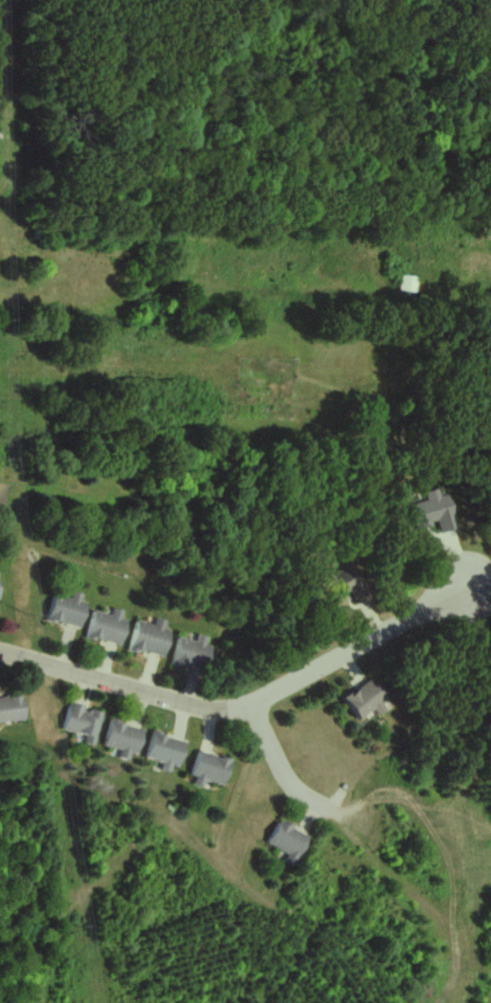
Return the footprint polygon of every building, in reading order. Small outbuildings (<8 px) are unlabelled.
[(416,292),(417,277),(400,276),(399,290),(416,292)] [(441,533),(457,529),(448,494),(440,496),(438,489),(424,493),(426,501),(412,505),(417,527),(438,522),(441,533)] [(343,595),(350,591),(356,605),(375,597),(359,560),(332,571),(343,595)] [(45,620),(81,629),(86,604),(80,603),(82,594),(72,591),(70,599),(51,594),(45,620)] [(128,621),(120,619),(123,611),(112,608),(109,616),(91,610),(84,636),(120,647),(128,621)] [(135,621),(126,648),(162,659),(171,631),(163,629),(166,621),(155,618),(153,626),(135,621)] [(195,642),(175,638),(170,663),(207,670),(212,647),(205,645),(207,637),(196,634),(195,642)] [(387,710),(381,703),(388,698),(373,677),(343,700),(359,720),(374,709),(379,716),(387,710)] [(24,697),(0,698),(0,723),(25,722),(24,697)] [(101,714),(83,709),(84,706),(67,702),(60,729),(85,735),(82,744),(93,746),(101,714)] [(138,755),(143,729),(107,721),(101,746),(119,750),(117,758),(128,760),(129,753),(138,755)] [(162,763),(160,770),(170,773),(172,765),(179,767),(187,744),(152,732),(144,757),(162,763)] [(206,780),(224,787),(233,762),(198,749),(189,775),(196,777),(193,784),(203,788),(206,780)] [(294,867),(309,836),(277,821),(266,844),(287,853),(283,861),(294,867)]
